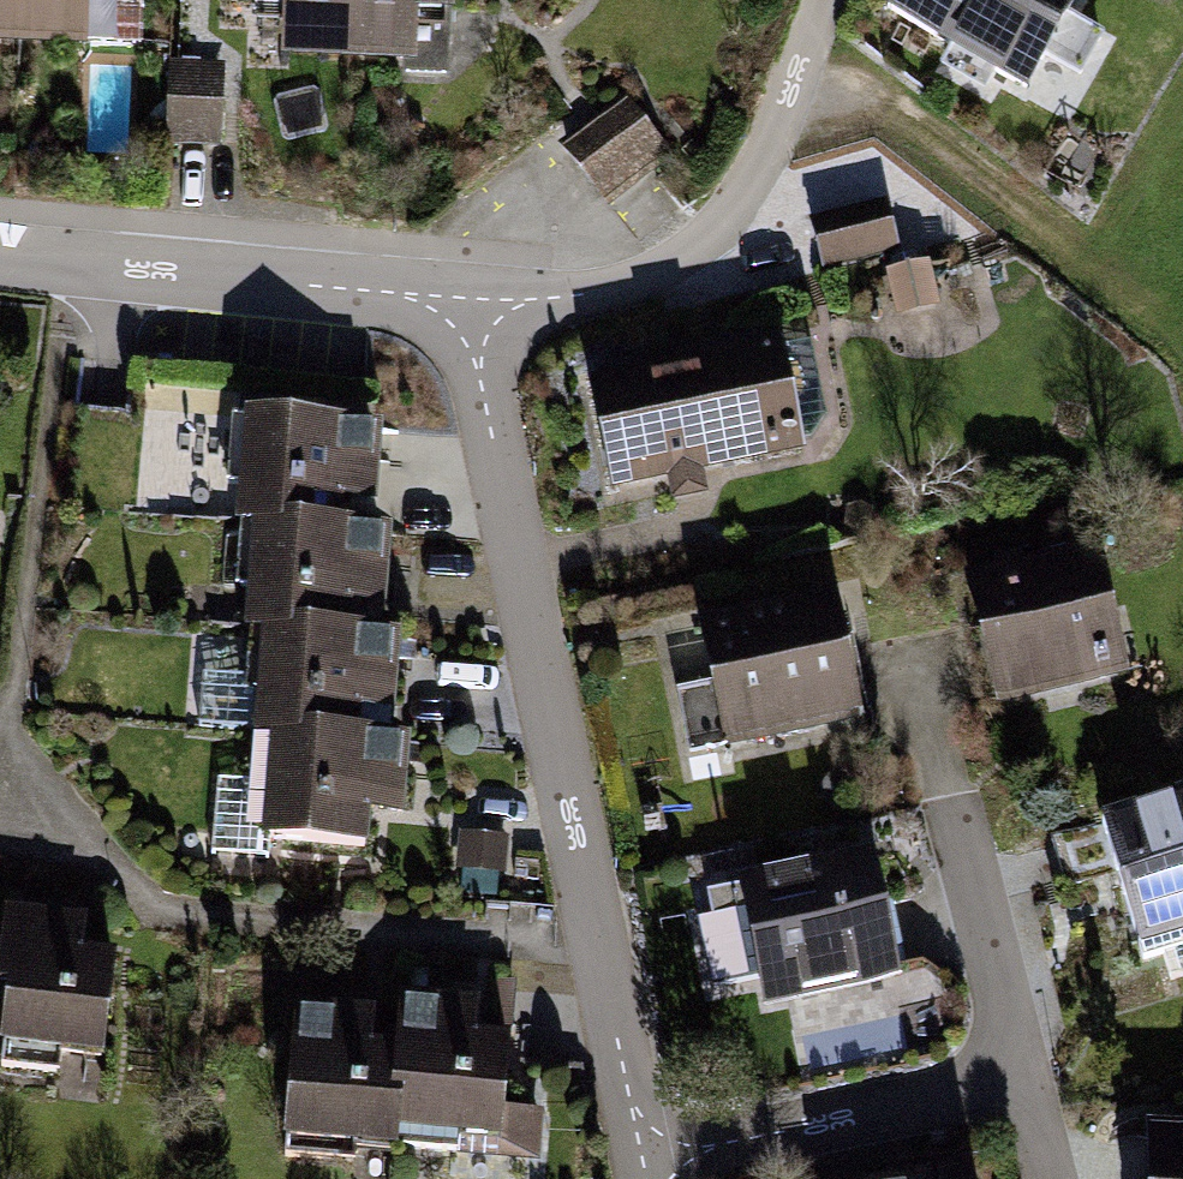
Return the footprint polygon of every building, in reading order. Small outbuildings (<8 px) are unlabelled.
[(22,48),(23,0),(0,0),(0,48),(22,48)] [(22,48),(129,50),(129,0),(23,0),(22,48)] [(338,61),(339,0),(244,0),(243,8),(276,9),(276,60),(338,61)] [(338,61),(400,60),(400,74),(454,75),(454,0),(339,0),(338,61)] [(888,13),(1032,97),(1089,0),(896,0),(888,13)] [(226,78),(163,77),(163,160),(226,160),(226,78)] [(620,97),(550,148),(595,208),(664,157),(620,97)] [(806,222),(819,275),(900,255),(887,202),(806,222)] [(929,254),(885,264),(897,313),(941,303),(929,254)] [(779,345),(581,389),(608,511),(806,466),(779,345)] [(230,422),(224,525),(334,531),(335,499),(371,501),(373,461),(356,460),(358,429),(230,422)] [(243,526),(238,629),(347,635),(349,603),(384,605),(387,565),(370,565),(372,533),(243,526)] [(1099,549),(968,581),(1002,717),(1133,685),(1099,549)] [(843,596),(687,630),(717,764),(872,730),(843,596)] [(253,632),(247,735),(356,741),(358,709),(394,711),(396,671),(379,670),(381,639),(253,632)] [(265,737),(259,840),(369,846),(371,814),(406,816),(408,776),(392,775),(393,744),(265,737)] [(1098,822),(1142,967),(1182,955),(1182,796),(1098,822)] [(507,835),(458,831),(455,867),(461,868),(459,894),(493,897),(496,871),(504,872),(507,835)] [(874,851),(727,879),(753,1021),(900,994),(874,851)] [(0,909),(0,980),(4,981),(0,1038),(0,1069),(103,1077),(112,954),(80,952),(82,916),(0,909)] [(391,1041),(385,1138),(455,1142),(454,1153),(534,1157),(537,1101),(497,1099),(503,991),(431,987),(429,1041),(391,1041)] [(366,1004),(294,997),(281,1148),(385,1159),(385,1138),(391,1041),(363,1040),(366,1004)] [(1142,1120),(1143,1178),(1182,1178),(1182,1119),(1142,1120)] [(879,1178),(970,1178),(966,1160),(879,1178)]
